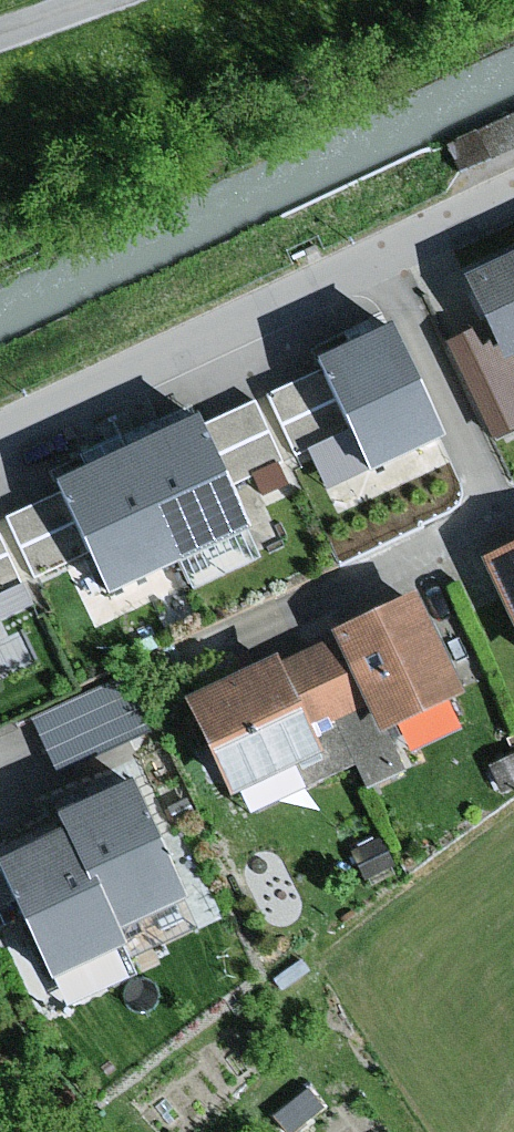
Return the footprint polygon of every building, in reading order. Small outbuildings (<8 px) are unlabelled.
[(443,140),(456,169),(513,143),(513,108),(443,140)] [(450,273),(473,324),(488,357),(513,345),(513,245),(450,273)] [(371,320),(301,353),(309,370),(339,432),(355,467),(426,434),(371,320)] [(438,341),(484,438),(513,424),(513,411),(488,357),(473,324),(438,341)] [(339,432),(309,370),(263,390),(291,454),(302,449),(339,432)] [(250,399),(194,425),(223,488),(250,475),(261,498),(290,485),(250,399)] [(186,407),(115,441),(170,555),(239,521),(223,488),(194,425),(186,407)] [(355,467),(339,432),(302,449),(318,484),(355,467)] [(115,441),(42,476),(49,491),(78,551),(79,556),(96,591),(170,555),(115,441)] [(49,491),(0,514),(0,515),(30,579),(79,556),(49,491)] [(471,551),(513,646),(513,532),(471,551)] [(27,606),(0,547),(0,619),(27,606)] [(405,590),(323,626),(358,706),(368,727),(379,722),(450,691),(405,590)] [(323,626),(263,653),(297,732),(328,719),(358,706),(323,626)] [(263,653),(173,691),(213,784),(287,753),(303,746),(297,732),(263,653)] [(120,677),(28,721),(52,770),(144,726),(120,677)] [(368,727),(358,706),(328,719),(347,763),(359,788),(401,769),(379,722),(368,727)] [(347,763),(328,719),(297,732),(303,746),(287,753),(300,783),(347,763)] [(483,763),(494,789),(513,780),(513,749),(483,763)] [(50,808),(55,819),(108,927),(180,893),(122,773),(50,808)] [(0,846),(0,878),(11,901),(44,967),(106,937),(108,927),(55,819),(0,846)] [(377,837),(350,849),(362,876),(390,864),(377,837)] [(11,901),(0,878),(0,906),(11,901)]
